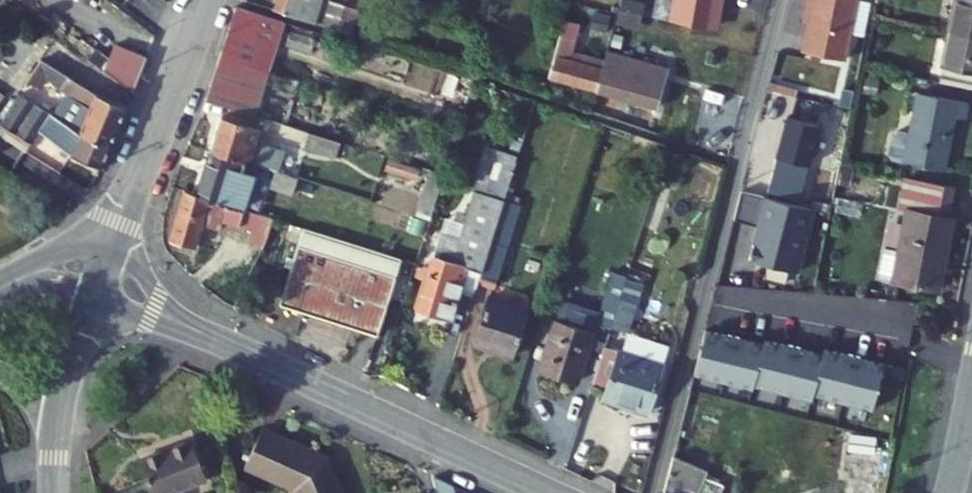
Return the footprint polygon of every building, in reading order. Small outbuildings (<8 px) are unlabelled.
[(276,7),(307,17),(313,0),(278,0),(276,7)] [(617,22),(640,27),(645,4),(627,0),(622,0),(617,22)] [(673,19),(715,25),(718,0),(676,0),(673,19)] [(799,43),(840,50),(848,0),(806,0),(799,43)] [(944,31),(971,36),(971,0),(951,0),(944,31)] [(242,6),(240,11),(231,33),(282,48),(290,27),(293,21),(242,6)] [(339,27),(343,12),(332,9),(327,23),(339,27)] [(568,17),(552,77),(597,90),(604,64),(575,57),(584,21),(568,17)] [(944,31),(933,82),(968,88),(971,68),(971,69),(971,36),(944,31)] [(220,60),(271,75),(282,48),(231,33),(220,60)] [(130,106),(145,70),(116,56),(104,86),(130,106)] [(604,64),(597,90),(656,107),(667,69),(639,61),(637,67),(606,58),(604,64)] [(254,118),(271,75),(220,60),(203,103),(254,118)] [(47,91),(89,120),(79,148),(106,159),(125,118),(88,104),(41,70),(24,95),(38,104),(47,91)] [(962,102),(912,93),(904,134),(893,133),(888,136),(884,157),(887,162),(939,171),(949,117),(959,119),(962,102)] [(18,105),(0,131),(0,135),(12,144),(5,154),(26,167),(38,150),(52,129),(18,105)] [(768,167),(794,173),(806,121),(776,113),(763,165),(768,167)] [(260,130),(217,118),(207,153),(249,166),(275,173),(282,151),(255,143),(260,130)] [(106,159),(79,148),(52,129),(38,150),(45,155),(63,165),(96,180),(106,159)] [(332,140),(297,130),(294,145),(326,153),(332,140)] [(445,230),(437,254),(419,308),(451,318),(461,287),(476,292),(481,278),(506,198),(518,160),(493,151),(482,185),(478,183),(462,235),(445,230)] [(249,166),(207,153),(195,194),(238,207),(249,166)] [(768,167),(763,165),(758,183),(789,190),(794,173),(768,167)] [(810,200),(738,183),(731,212),(756,218),(748,252),(796,263),(810,200)] [(195,194),(178,189),(163,242),(189,243),(197,219),(218,226),(220,219),(250,227),(247,238),(260,247),(268,216),(238,207),(195,194)] [(897,247),(880,244),(873,280),(936,291),(947,222),(939,220),(942,204),(899,196),(894,214),(904,215),(897,247)] [(497,284),(523,204),(506,198),(481,278),(497,284)] [(402,262),(303,228),(278,306),(378,339),(391,297),(396,280),(402,262)] [(625,286),(610,282),(597,330),(611,335),(618,311),(625,286)] [(526,309),(490,296),(477,335),(494,342),(492,348),(511,354),(526,309)] [(635,316),(618,311),(611,335),(627,340),(635,316)] [(597,330),(559,317),(542,369),(580,381),(597,330)] [(814,398),(874,413),(887,368),(821,350),(820,356),(763,342),(761,347),(705,334),(695,377),(754,394),(755,389),(812,403),(814,398)] [(666,362),(608,343),(596,385),(609,389),(607,395),(649,409),(666,362)] [(329,457),(261,429),(244,472),(289,492),(344,492),(329,457)] [(192,441),(141,460),(153,492),(184,492),(208,484),(192,441)] [(677,452),(674,470),(690,474),(687,492),(727,492),(729,490),(711,480),(712,473),(677,452)] [(671,492),(687,492),(690,474),(674,470),(669,492),(671,492)]
